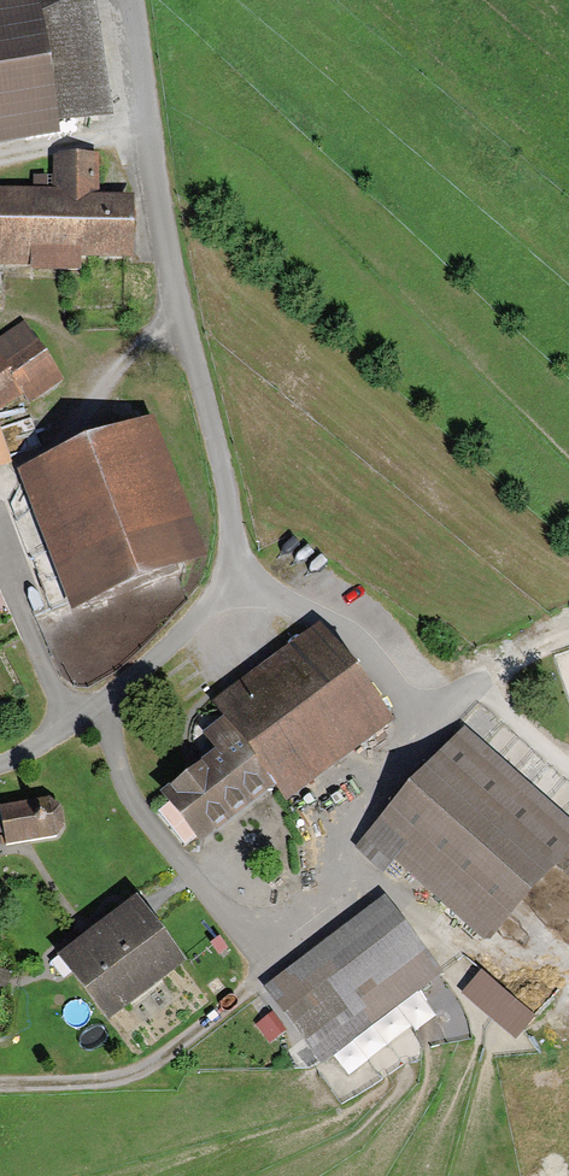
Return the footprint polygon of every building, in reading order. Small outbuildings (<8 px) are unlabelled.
[(27,0),(0,0),(0,146),(60,137),(58,122),(106,115),(90,0),(48,0),(28,3),(27,0)] [(132,198),(96,197),(96,159),(52,158),(52,176),(30,175),(30,192),(0,191),(0,258),(35,259),(35,266),(78,267),(78,258),(131,259),(132,198)] [(21,396),(27,405),(63,380),(25,323),(0,339),(0,410),(21,396)] [(154,423),(21,472),(73,611),(205,562),(154,423)] [(8,462),(0,438),(0,465),(8,462)] [(211,712),(223,727),(273,791),(284,805),(392,720),(319,627),(211,712)] [(195,853),(273,791),(223,727),(202,744),(215,760),(204,769),(157,804),(195,853)] [(465,732),(361,849),(381,867),(393,854),(487,938),(552,865),(568,881),(568,824),(465,732)] [(50,802),(3,810),(10,848),(57,840),(65,827),(62,810),(50,802)] [(135,902),(57,962),(109,1029),(187,969),(135,902)] [(386,903),(267,992),(322,1065),(441,975),(386,903)] [(483,968),(462,991),(517,1040),(538,1017),(483,968)]
